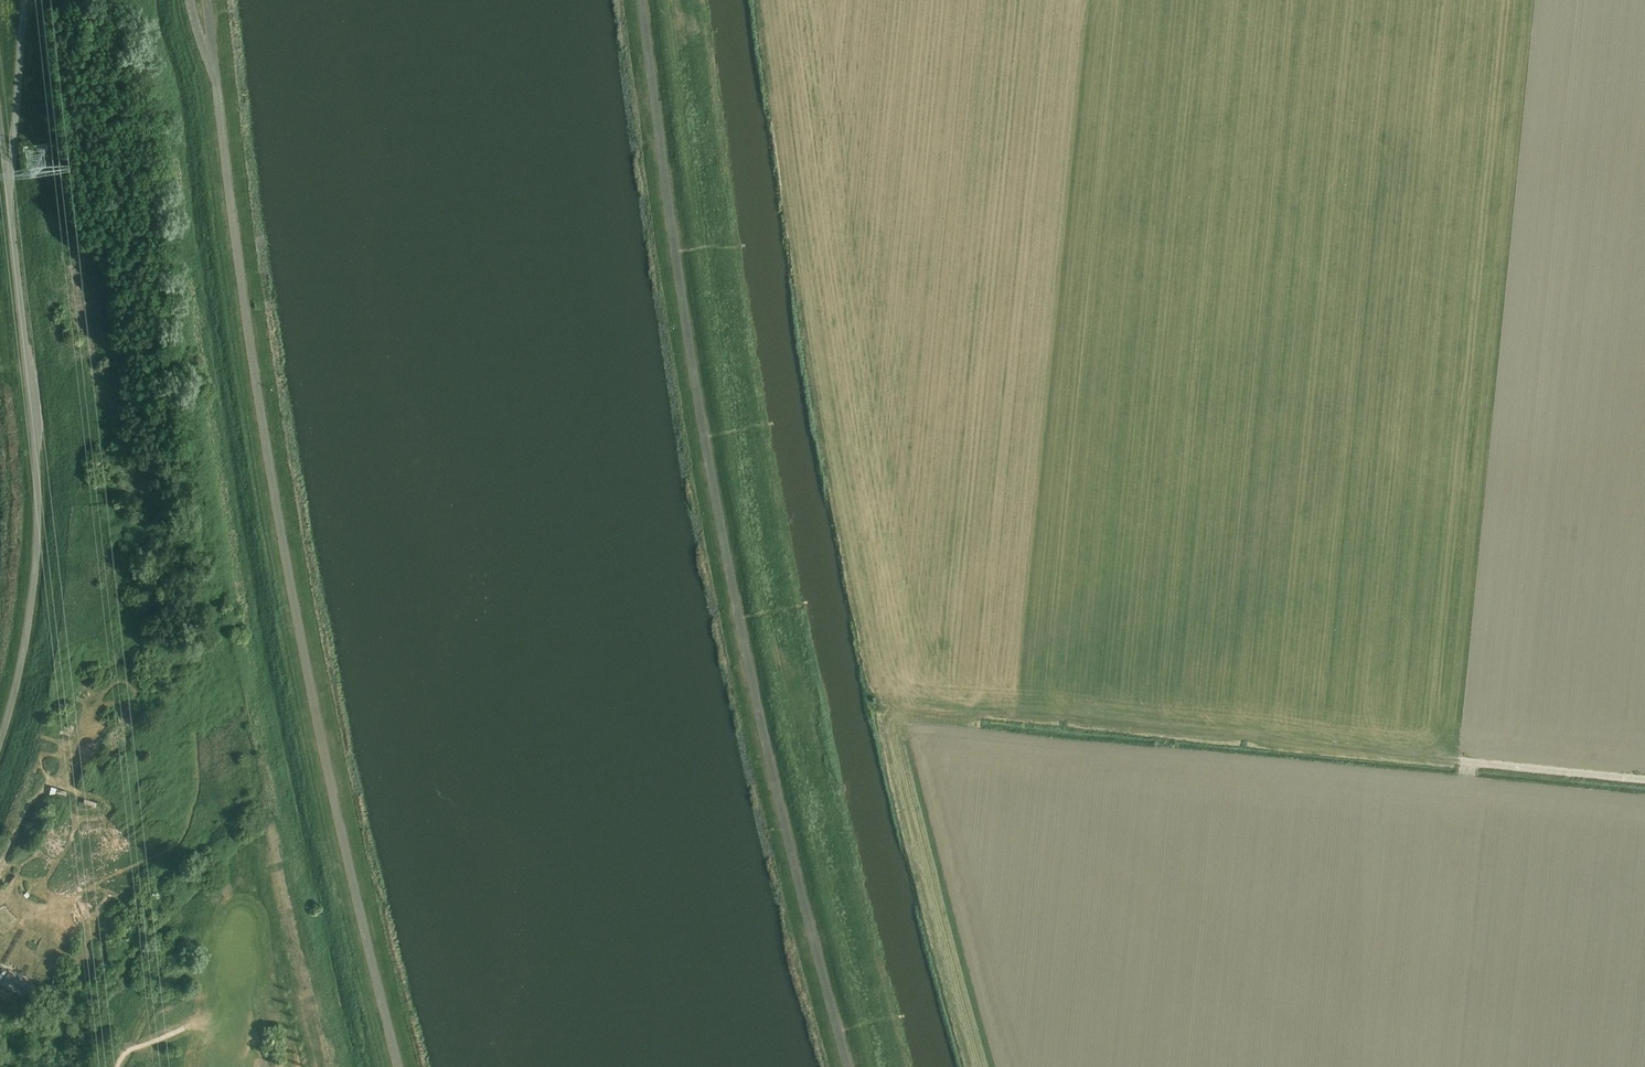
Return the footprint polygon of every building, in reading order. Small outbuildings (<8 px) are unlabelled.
[(7,972),(0,983),(11,990),(12,990),(18,979),(7,972)]
